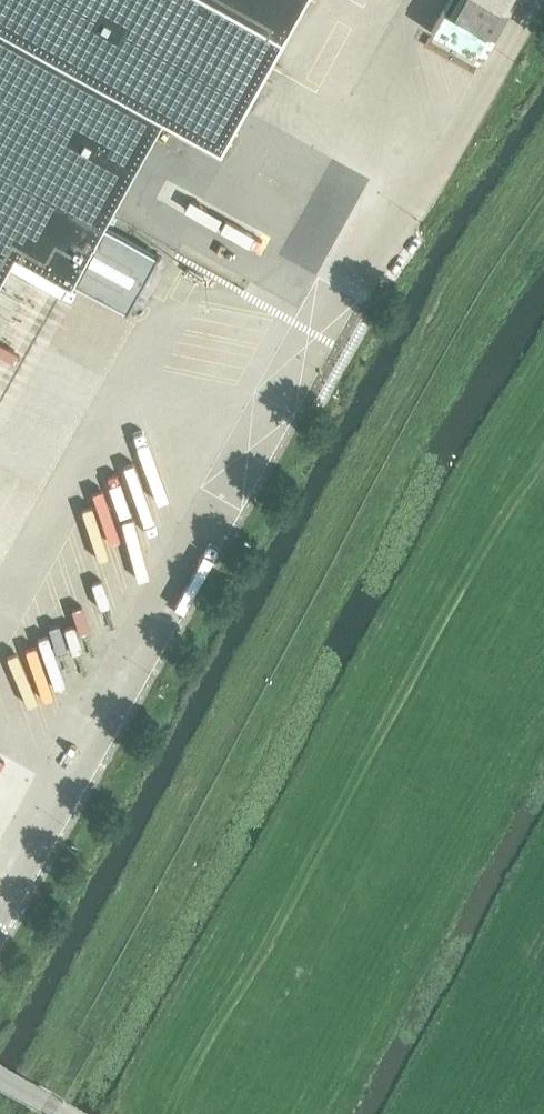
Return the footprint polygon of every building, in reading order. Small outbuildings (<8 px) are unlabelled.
[(16,249),(71,280),(72,278),(128,310),(160,253),(105,223),(165,112),(223,144),(284,33),(303,0),(0,0),(0,277),(16,249)] [(338,168),(298,240),(327,256),(360,197),(370,202),(376,190),(338,168)]
